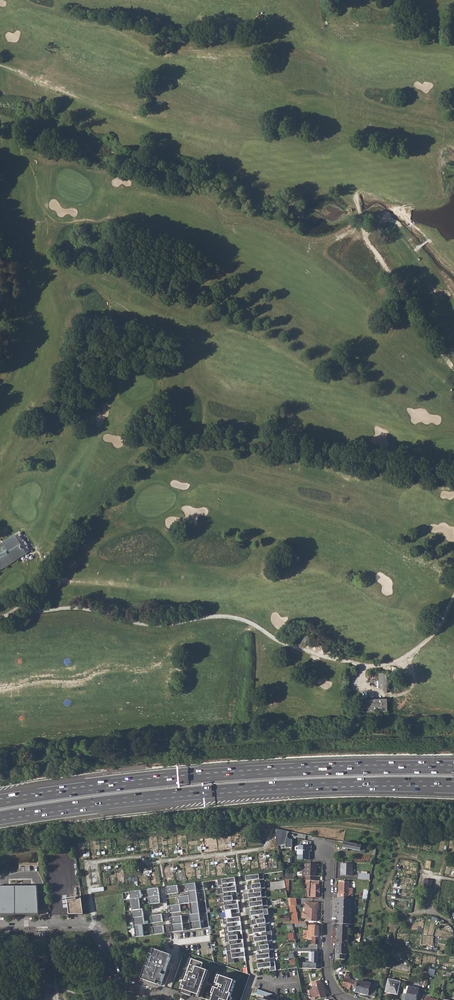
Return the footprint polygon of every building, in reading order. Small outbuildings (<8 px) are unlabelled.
[(13,536),(24,553),(29,550),(18,533),(13,536)] [(0,544),(0,568),(24,553),(13,536),(0,544)] [(72,557),(67,563),(70,566),(76,560),(72,557)] [(387,700),(362,700),(363,712),(387,712),(387,700)] [(288,838),(289,829),(277,829),(276,844),(287,844),(287,846),(293,846),(293,838),(288,838)] [(361,845),(344,842),(343,846),(343,848),(354,850),(354,851),(364,854),(365,847),(361,847),(361,845)] [(309,860),(309,852),(311,852),(311,846),(297,845),(297,860),(309,860)] [(316,881),(317,864),(311,864),(306,864),(306,881),(316,881)] [(342,864),(341,875),(352,876),(353,864),(342,864)] [(270,972),(276,971),(275,962),(270,963),(270,960),(275,959),(274,953),(270,954),(269,951),(273,950),(273,945),(268,945),(268,942),(272,942),(272,936),(267,937),(267,933),(271,933),(270,927),(267,928),(266,924),(270,924),(269,918),(265,919),(264,916),(269,915),(268,909),(264,910),(263,907),(268,906),(267,901),(263,901),(262,898),(267,898),(266,892),(262,893),(262,889),(265,889),(265,883),(260,884),(260,881),(264,880),(264,874),(246,877),(247,882),(255,881),(256,884),(248,885),(248,890),(255,889),(255,893),(249,894),(249,899),(257,898),(258,902),(250,903),(251,908),(259,907),(259,911),(251,912),(252,917),(260,916),(260,920),(252,921),(253,925),(259,924),(259,928),(253,929),(254,934),(262,933),(263,937),(254,938),(255,943),(263,942),(264,946),(256,947),(256,951),(262,951),(263,955),(257,956),(257,960),(266,959),(266,963),(258,964),(259,969),(270,968),(270,972)] [(234,959),(245,957),(245,953),(237,954),(236,950),(244,949),(244,944),(237,944),(237,941),(243,940),(243,935),(234,936),(234,932),(242,931),(241,926),(233,927),(233,923),(241,922),(240,917),(232,918),(231,910),(239,909),(239,904),(232,905),(232,901),(238,901),(238,896),(229,897),(229,893),(237,892),(236,887),(228,888),(228,884),(236,883),(235,878),(218,880),(219,886),(223,885),(224,889),(219,889),(220,895),(224,894),(225,897),(220,898),(221,903),(225,903),(227,919),(223,920),(224,925),(228,925),(229,928),(224,928),(226,943),(230,942),(230,946),(226,946),(227,952),(232,951),(232,954),(228,955),(229,964),(234,963),(234,959)] [(432,880),(423,879),(422,889),(425,889),(425,887),(427,887),(427,890),(430,890),(432,880)] [(309,889),(309,897),(318,898),(318,886),(318,882),(310,882),(310,889),(309,889)] [(191,930),(202,929),(196,883),(185,884),(186,892),(189,892),(189,896),(179,897),(180,905),(170,906),(171,914),(181,912),(180,905),(190,903),(192,915),(189,915),(191,930)] [(346,899),(352,894),(352,889),(349,889),(349,883),(340,883),(340,899),(346,899)] [(168,895),(179,893),(178,886),(167,887),(168,895)] [(150,905),(161,903),(159,888),(148,890),(150,905)] [(130,892),(136,937),(144,936),(143,925),(145,925),(143,909),(141,910),(139,899),(142,898),(141,890),(130,892)] [(37,915),(36,895),(0,895),(0,915),(37,915)] [(82,897),(68,898),(70,914),(84,914),(82,897)] [(342,903),(342,907),(353,907),(353,899),(346,899),(340,899),(339,899),(339,903),(342,903)] [(316,921),(316,910),(318,910),(318,904),(306,904),(305,915),(307,915),(306,921),(316,921)] [(342,912),(342,915),(353,916),(353,907),(342,907),(339,907),(339,912),(342,912)] [(153,924),(163,922),(162,914),(152,916),(153,924)] [(342,920),(341,924),(349,924),(352,924),(353,916),(342,915),(339,915),(339,920),(342,920)] [(173,933),(184,931),(182,916),(171,918),(173,933)] [(337,942),(349,943),(349,924),(341,924),(339,924),(338,924),(338,928),(337,928),(337,937),(338,937),(337,942)] [(317,937),(318,926),(308,925),(308,931),(307,931),(306,939),(311,940),(311,944),(307,944),(307,949),(317,949),(317,945),(315,945),(315,939),(314,939),(314,937),(315,937),(317,937)] [(154,935),(165,934),(164,926),(153,927),(154,935)] [(347,955),(348,949),(349,948),(349,943),(337,942),(337,948),(338,949),(338,954),(337,954),(337,959),(346,959),(346,954),(347,955)] [(141,979),(161,986),(166,971),(164,970),(166,964),(169,961),(172,955),(170,955),(169,957),(167,956),(168,954),(152,948),(141,979)] [(317,963),(317,953),(317,949),(307,949),(300,949),(300,952),(309,952),(309,963),(303,963),(303,969),(315,969),(316,963),(317,963)] [(194,960),(184,990),(187,991),(186,994),(199,999),(208,971),(204,969),(206,964),(194,960)] [(164,970),(166,971),(167,969),(170,971),(173,962),(169,961),(166,964),(164,970)] [(199,999),(202,999),(205,999),(205,998),(202,996),(206,983),(208,984),(212,972),(208,971),(199,999)] [(347,990),(356,993),(358,983),(348,981),(349,975),(348,974),(348,973),(346,972),(342,987),(348,989),(347,990)] [(219,975),(216,983),(218,984),(212,999),(213,999),(232,999),(233,998),(231,997),(236,981),(219,975)] [(387,992),(398,995),(401,982),(389,979),(387,992)] [(327,998),(322,983),(321,983),(320,981),(312,983),(313,989),(309,990),(311,998),(320,996),(320,999),(327,998)] [(378,985),(371,984),(370,984),(358,982),(358,983),(356,993),(375,997),(378,985)] [(419,989),(407,986),(406,990),(405,990),(402,999),(416,999),(419,989)] [(279,997),(256,989),(255,993),(269,998),(268,999),(278,999),(279,997)]
